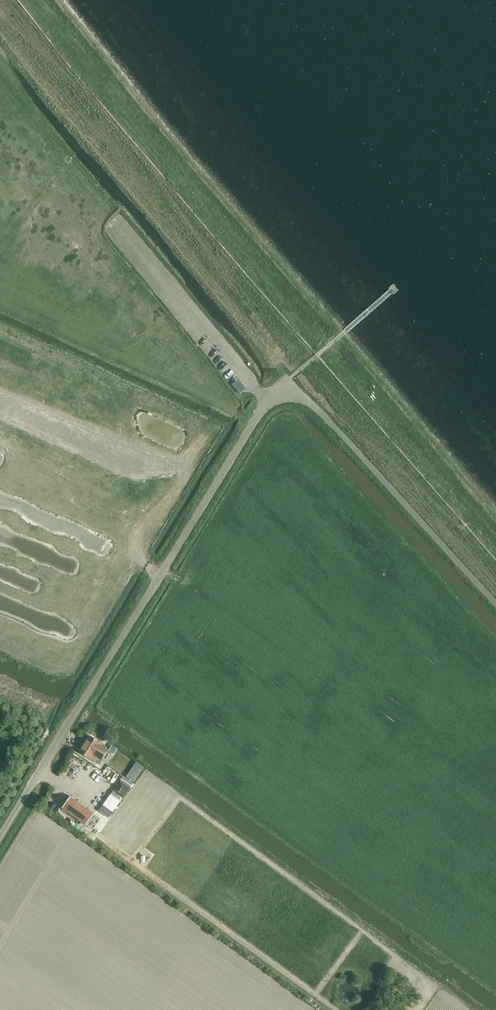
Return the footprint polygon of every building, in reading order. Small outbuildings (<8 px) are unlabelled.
[(232,385),(239,394),(243,391),(236,381),(232,385)] [(97,757),(100,759),(107,749),(104,747),(105,746),(89,735),(78,750),(94,761),(97,757)] [(62,808),(85,825),(94,813),(77,801),(71,797),(62,808)]
